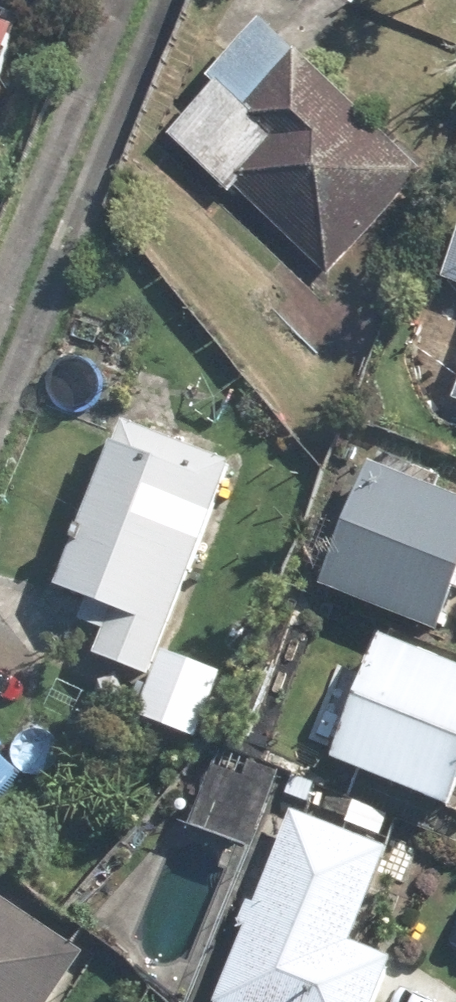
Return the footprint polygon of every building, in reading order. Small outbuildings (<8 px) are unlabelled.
[(234,186),(327,274),(425,171),(263,18),(208,75),(213,80),(165,131),(229,191),(234,186)] [(15,26),(0,20),(0,66),(15,26)] [(439,276),(455,283),(455,233),(439,276)] [(152,722),(196,738),(222,673),(158,649),(230,462),(120,419),(55,586),(111,608),(93,655),(152,677),(139,710),(155,718),(152,722)] [(440,633),(455,593),(455,495),(368,460),(318,583),(440,633)] [(451,807),(455,796),(455,666),(379,635),(330,757),(451,807)] [(283,794),(306,802),(314,784),(289,775),(283,794)] [(395,959),(352,942),(390,848),(291,809),(213,1001),(378,1001),(395,959)] [(83,952),(0,897),(0,1001),(49,1001),(83,952)]
